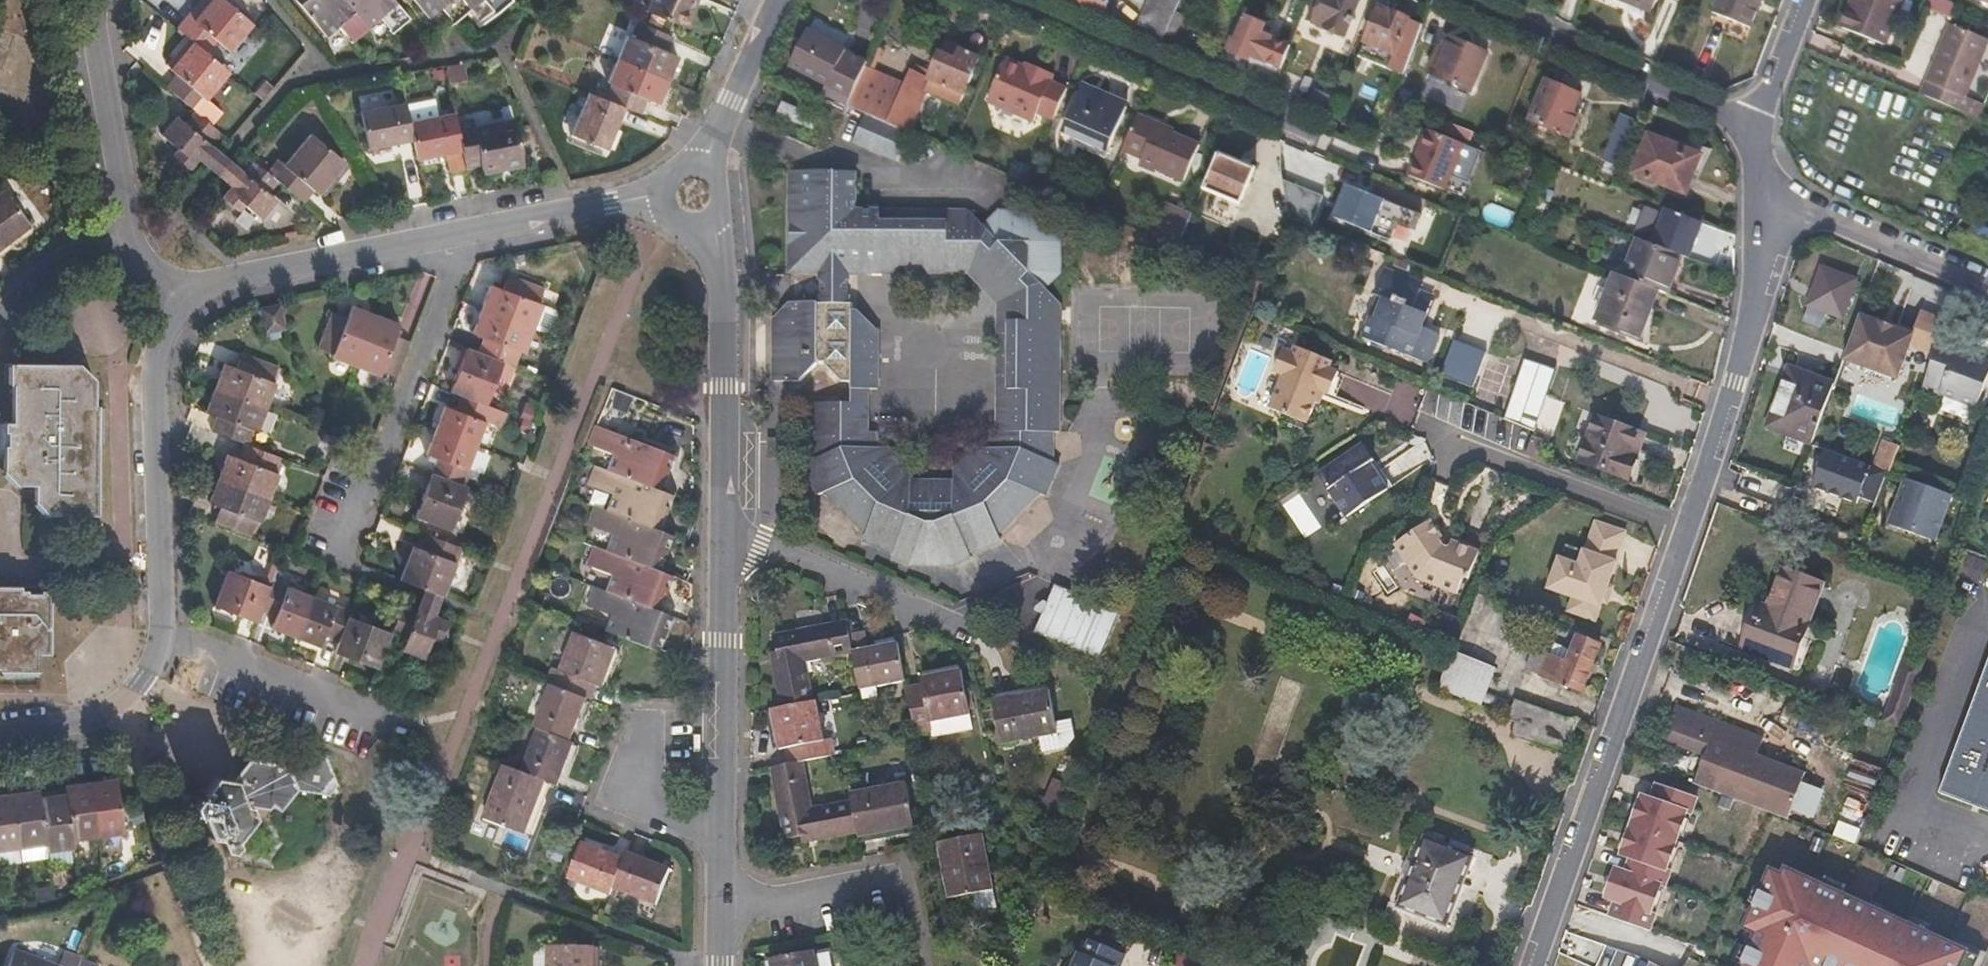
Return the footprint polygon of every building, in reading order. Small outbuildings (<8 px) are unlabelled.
[(253,25),(223,0),(214,0),(194,23),(187,17),(177,29),(195,44),(207,54),(217,42),(229,52),(253,25)] [(345,0),(294,0),(327,38),(339,27),(351,41),(368,27),(345,0)] [(394,0),(345,0),(368,27),(379,18),(393,33),(409,19),(394,0)] [(463,0),(414,0),(431,18),(442,10),(455,24),(471,10),(463,0)] [(511,0),(463,0),(471,10),(483,0),(496,16),(513,1),(511,0)] [(693,0),(652,0),(647,12),(685,28),(694,7),(691,5),(693,0)] [(1099,18),(1107,0),(1057,0),(1099,18)] [(1172,13),(1178,0),(1146,0),(1132,33),(1158,44),(1163,34),(1172,13)] [(1358,0),(1357,0),(1314,0),(1307,21),(1344,36),(1358,0)] [(1655,0),(1620,0),(1650,13),(1655,0)] [(1754,0),(1710,0),(1705,12),(1742,28),(1754,0)] [(1914,3),(1905,0),(1852,0),(1842,25),(1884,41),(1893,18),(1907,22),(1914,3)] [(1402,74),(1420,27),(1378,10),(1359,57),(1402,74)] [(1170,36),(1178,15),(1172,13),(1163,34),(1170,36)] [(1288,45),(1261,34),(1263,26),(1244,18),(1230,52),(1248,61),(1250,57),(1279,69),(1288,45)] [(1985,49),(1987,42),(1987,36),(1951,21),(1920,93),(1936,101),(1978,118),(1983,106),(1964,98),(1985,49)] [(668,54),(674,40),(639,25),(633,39),(628,38),(618,60),(669,82),(679,59),(668,54)] [(836,69),(842,50),(805,35),(790,70),(829,85),(836,69)] [(1470,91),(1484,54),(1448,40),(1443,56),(1435,54),(1427,74),(1470,91)] [(206,103),(230,74),(207,54),(195,44),(172,72),(179,78),(168,91),(196,115),(212,127),(221,116),(206,103)] [(907,132),(924,91),(959,104),(977,59),(942,45),(928,78),(907,71),(897,95),(885,123),(907,132)] [(1052,119),(1065,88),(1048,82),(1051,74),(1034,68),(1033,71),(1004,59),(986,102),(1032,122),(1036,113),(1052,119)] [(659,106),(669,82),(618,60),(607,85),(612,87),(606,102),(625,111),(641,117),(648,102),(659,106)] [(846,105),(858,78),(836,69),(829,85),(825,94),(838,100),(837,101),(846,105)] [(885,123),(897,95),(858,78),(846,105),(864,113),(885,123)] [(1579,116),(1574,114),(1580,97),(1545,82),(1528,123),(1568,141),(1579,116)] [(1107,146),(1124,107),(1078,88),(1062,128),(1107,146)] [(1325,117),(1333,98),(1313,90),(1305,108),(1325,117)] [(609,152),(625,111),(606,102),(588,96),(572,137),(609,152)] [(440,118),(436,102),(407,108),(411,124),(414,143),(418,163),(448,157),(451,174),(466,171),(458,125),(456,115),(440,118)] [(818,116),(780,102),(776,115),(813,130),(818,116)] [(414,143),(411,124),(407,108),(407,104),(362,113),(369,151),(414,143)] [(894,161),(907,132),(885,123),(864,113),(851,142),(894,161)] [(1172,127),(1158,122),(1136,113),(1120,152),(1141,160),(1138,166),(1156,173),(1157,168),(1185,179),(1199,145),(1170,133),(1172,127)] [(209,146),(220,134),(212,127),(196,115),(187,126),(177,119),(162,137),(179,151),(174,157),(189,170),(198,161),(207,168),(219,153),(209,146)] [(1626,144),(1636,121),(1621,115),(1612,139),(1626,144)] [(524,167),(516,123),(476,130),(475,122),(458,125),(466,171),(483,168),(485,173),(524,167)] [(1444,190),(1462,144),(1424,130),(1406,176),(1444,190)] [(1690,193),(1703,152),(1649,134),(1637,174),(1690,193)] [(319,195),(345,165),(312,137),(286,167),(278,162),(268,175),(278,183),(304,205),(314,193),(319,195)] [(1620,159),(1626,144),(1612,139),(1606,154),(1620,159)] [(207,168),(215,173),(222,180),(234,166),(226,160),(219,153),(207,168)] [(1240,206),(1255,170),(1217,154),(1203,190),(1240,206)] [(278,183),(268,175),(254,163),(244,175),(234,166),(222,180),(232,188),(222,200),(238,213),(244,207),(261,220),(275,204),(267,196),(278,183)] [(969,553),(1002,543),(1000,536),(1041,495),(1047,498),(1062,467),(1056,465),(1055,437),(1058,436),(1060,305),(1045,289),(1061,274),(1061,243),(1030,213),(1001,213),(985,227),(971,213),(855,213),(854,172),(837,171),(835,170),(791,169),(788,273),(819,274),(819,304),(790,303),(776,318),(776,381),(801,381),(817,367),(819,363),(824,361),(827,366),(840,382),(851,383),(852,402),(815,403),(815,460),(807,463),(820,496),(827,493),(869,533),(866,539),(894,552),(893,557),(915,566),(953,566),(971,560),(969,553)] [(1414,229),(1422,212),(1335,176),(1320,211),(1391,241),(1399,223),(1414,229)] [(3,192),(0,194),(0,249),(29,229),(3,192)] [(1687,257),(1702,222),(1668,209),(1666,214),(1644,207),(1633,236),(1638,238),(1678,253),(1687,257)] [(1178,248),(1192,214),(1178,208),(1173,220),(1164,242),(1178,248)] [(1164,242),(1173,220),(1162,215),(1153,237),(1164,242)] [(1664,292),(1678,253),(1638,238),(1623,277),(1654,289),(1664,292)] [(1410,322),(1420,296),(1415,294),(1420,282),(1381,267),(1371,295),(1380,298),(1373,319),(1368,318),(1361,339),(1426,365),(1438,333),(1410,322)] [(1843,317),(1856,279),(1822,267),(1814,289),(1811,288),(1807,297),(1810,298),(1808,304),(1843,317)] [(1647,309),(1654,289),(1623,277),(1612,272),(1595,319),(1633,333),(1643,308),(1647,309)] [(553,309),(541,305),(542,303),(538,302),(543,287),(508,273),(502,288),(491,284),(481,308),(532,328),(549,334),(556,315),(553,309)] [(284,329),(278,304),(259,308),(264,334),(284,329)] [(355,366),(375,314),(350,304),(346,317),(331,311),(317,346),(333,352),(332,356),(355,366)] [(523,352),(532,328),(481,308),(471,331),(483,336),(477,352),(501,362),(512,366),(518,351),(523,352)] [(1916,330),(1914,335),(1911,345),(1936,354),(1940,343),(1948,321),(1921,312),(1914,330),(1916,330)] [(396,375),(409,342),(395,336),(399,323),(375,314),(355,366),(379,374),(381,370),(396,375)] [(1911,345),(1914,335),(1860,315),(1843,359),(1899,379),(1911,345)] [(1987,379),(1987,367),(1958,356),(1960,350),(1956,349),(1940,343),(1936,354),(1921,395),(1939,402),(1941,401),(1942,396),(1977,408),(1987,379)] [(1331,394),(1340,372),(1330,368),(1333,361),(1296,346),(1294,353),(1284,349),(1275,371),(1284,374),(1271,407),(1308,423),(1321,390),(1331,394)] [(484,403),(501,362),(477,352),(465,348),(449,389),(461,395),(484,403)] [(270,380),(275,365),(239,352),(234,367),(223,363),(213,388),(263,406),(273,380),(270,380)] [(1535,430),(1556,376),(1524,362),(1504,417),(1535,430)] [(1499,408),(1510,374),(1486,365),(1474,400),(1499,408)] [(97,408),(89,407),(89,380),(75,368),(2,366),(2,386),(8,387),(8,424),(1,425),(1,468),(0,469),(0,474),(13,489),(17,486),(32,486),(33,500),(27,505),(40,520),(47,515),(93,515),(92,446),(98,446),(97,408)] [(1813,443),(1835,383),(1790,366),(1768,426),(1813,443)] [(254,430),(263,406),(213,388),(204,410),(216,414),(209,431),(243,444),(245,445),(252,429),(254,430)] [(474,445),(490,405),(484,403),(461,395),(455,409),(443,405),(434,430),(474,445)] [(1631,479),(1646,434),(1640,431),(1595,415),(1580,460),(1631,479)] [(660,492),(673,458),(595,428),(588,446),(616,457),(610,473),(660,492)] [(459,484),(474,445),(434,430),(424,453),(435,458),(430,473),(459,484)] [(1894,474),(1903,447),(1885,441),(1876,467),(1894,474)] [(272,473),(278,457),(245,445),(243,444),(238,458),(225,454),(216,478),(268,498),(277,474),(272,473)] [(1388,490),(1375,471),(1373,472),(1368,463),(1374,459),(1366,445),(1320,474),(1346,516),(1388,490)] [(1877,503),(1888,471),(1876,467),(1827,448),(1813,486),(1859,503),(1861,497),(1877,503)] [(657,532),(671,496),(660,492),(610,473),(596,468),(590,486),(617,497),(609,516),(657,532)] [(450,530),(467,487),(459,484),(430,473),(414,515),(450,530)] [(259,523),(268,498),(216,478),(206,502),(218,507),(213,522),(248,535),(254,520),(259,523)] [(1936,543),(1953,496),(1908,479),(1890,525),(1936,543)] [(1304,538),(1322,526),(1297,491),(1279,504),(1304,538)] [(659,573),(673,538),(657,532),(609,516),(595,510),(589,527),(616,538),(611,554),(659,573)] [(1478,552),(1450,541),(1448,548),(1443,547),(1438,539),(1441,537),(1431,521),(1395,544),(1417,577),(1457,593),(1462,577),(1468,578),(1478,552)] [(1594,620),(1615,562),(1614,561),(1625,532),(1595,522),(1585,551),(1565,544),(1560,558),(1558,557),(1547,588),(1572,596),(1567,610),(1594,620)] [(442,596),(461,549),(426,535),(420,550),(411,548),(398,579),(424,589),(442,596)] [(658,612),(671,577),(659,573),(611,554),(597,549),(590,568),(615,577),(609,593),(658,612)] [(1987,564),(1987,562),(1971,556),(1966,567),(1984,573),(1987,564)] [(260,612),(270,587),(226,569),(213,606),(256,623),(260,612)] [(1791,667),(1812,613),(1822,584),(1782,569),(1768,604),(1760,601),(1742,648),(1791,667)] [(294,638),(311,597),(272,583),(270,587),(260,612),(275,617),(270,629),(294,638)] [(45,593),(16,593),(15,588),(0,588),(0,676),(34,676),(34,654),(46,654),(45,593)] [(437,608),(442,596),(424,589),(420,601),(437,608)] [(658,653),(671,618),(658,612),(609,593),(597,589),(590,609),(616,619),(610,634),(658,653)] [(338,641),(347,617),(349,612),(311,597),(294,638),(317,647),(322,636),(338,641)] [(437,608),(420,601),(417,610),(433,617),(437,608)] [(438,641),(446,621),(433,617),(417,610),(401,606),(390,634),(405,640),(401,651),(422,659),(430,638),(438,641)] [(376,670),(390,634),(347,617),(338,641),(333,653),(376,670)] [(812,703),(805,664),(853,653),(850,636),(848,623),(775,637),(781,668),(773,670),(781,709),(812,703)] [(905,680),(898,645),(869,650),(866,633),(850,636),(853,653),(861,690),(905,680)] [(603,688),(616,653),(575,637),(561,672),(553,670),(547,685),(552,687),(587,701),(590,702),(596,687),(603,688)] [(1555,646),(1551,657),(1535,651),(1527,671),(1582,693),(1600,645),(1579,638),(1574,653),(1555,646)] [(1439,690),(1470,703),(1469,705),(1508,720),(1516,702),(1517,699),(1508,695),(1511,687),(1492,680),(1496,671),(1453,656),(1439,690)] [(1902,727),(1920,679),(1925,665),(1906,659),(1883,721),(1902,727)] [(1939,793),(1987,812),(1987,660),(1939,793)] [(916,736),(932,732),(933,739),(971,732),(968,716),(960,673),(920,679),(922,687),(907,690),(916,736)] [(570,744),(587,701),(552,687),(534,730),(539,732),(570,744)] [(1065,750),(1072,732),(1069,721),(1055,724),(1049,692),(993,702),(1001,745),(1039,738),(1042,754),(1065,750)] [(1508,720),(1506,724),(1502,737),(1565,758),(1575,729),(1577,723),(1516,702),(1508,720)] [(821,742),(814,703),(812,703),(781,709),(771,711),(778,751),(784,750),(787,765),(802,762),(832,756),(829,741),(821,742)] [(1806,773),(1757,756),(1763,740),(1676,707),(1663,742),(1705,757),(1695,786),(1789,821),(1806,773)] [(557,789),(573,746),(570,744),(539,732),(523,776),(546,785),(557,789)] [(282,814),(298,792),(318,794),(333,776),(325,754),(302,750),(288,767),(287,765),(278,770),(275,766),(248,763),(235,781),(212,779),(201,796),(202,799),(202,802),(196,802),(192,808),(195,818),(202,819),(210,840),(219,841),(223,853),(231,855),(233,853),(236,848),(233,840),(252,816),(249,811),(252,809),(269,812),(273,809),(282,814)] [(858,837),(851,803),(811,812),(802,762),(787,765),(771,769),(785,842),(815,835),(817,846),(858,837)] [(526,834),(546,785),(523,776),(505,769),(485,819),(526,834)] [(121,834),(113,780),(88,783),(95,837),(121,834)] [(95,837),(88,783),(62,786),(63,794),(70,840),(95,837)] [(912,829),(904,784),(850,795),(851,803),(858,837),(859,840),(912,829)] [(1641,796),(1630,826),(1677,842),(1687,812),(1692,814),(1697,800),(1655,785),(1650,799),(1641,796)] [(44,844),(38,798),(37,791),(11,794),(18,848),(44,844)] [(11,794),(0,795),(0,850),(18,848),(11,794)] [(70,840),(63,794),(38,798),(44,844),(46,853),(71,849),(70,840)] [(1053,814),(1056,805),(1045,801),(1042,809),(1053,814)] [(1047,830),(1051,819),(1036,812),(1031,823),(1047,830)] [(1629,859),(1624,872),(1666,887),(1671,873),(1666,872),(1677,842),(1630,826),(1620,855),(1629,859)] [(951,901),(969,897),(973,916),(997,912),(982,837),(939,845),(951,901)] [(1446,929),(1471,860),(1425,841),(1398,911),(1446,929)] [(613,890),(624,862),(582,845),(568,882),(610,898),(613,890)] [(656,907),(670,872),(627,854),(624,862),(613,890),(656,907)] [(1661,885),(1615,869),(1604,898),(1614,902),(1608,916),(1650,931),(1655,916),(1651,915),(1661,885)] [(1742,965),(1976,965),(1980,959),(1910,927),(1907,933),(1890,925),(1893,920),(1786,871),(1783,878),(1771,872),(1745,929),(1756,934),(1742,965)] [(1124,958),(1088,943),(1083,957),(1077,956),(1073,965),(1121,965),(1124,958)] [(81,958),(63,953),(57,965),(12,949),(6,965),(78,965),(81,958)] [(594,951),(547,950),(547,965),(594,965),(594,951)] [(1178,953),(1173,965),(1211,965),(1178,953)] [(814,954),(770,962),(771,965),(816,965),(814,954)]
